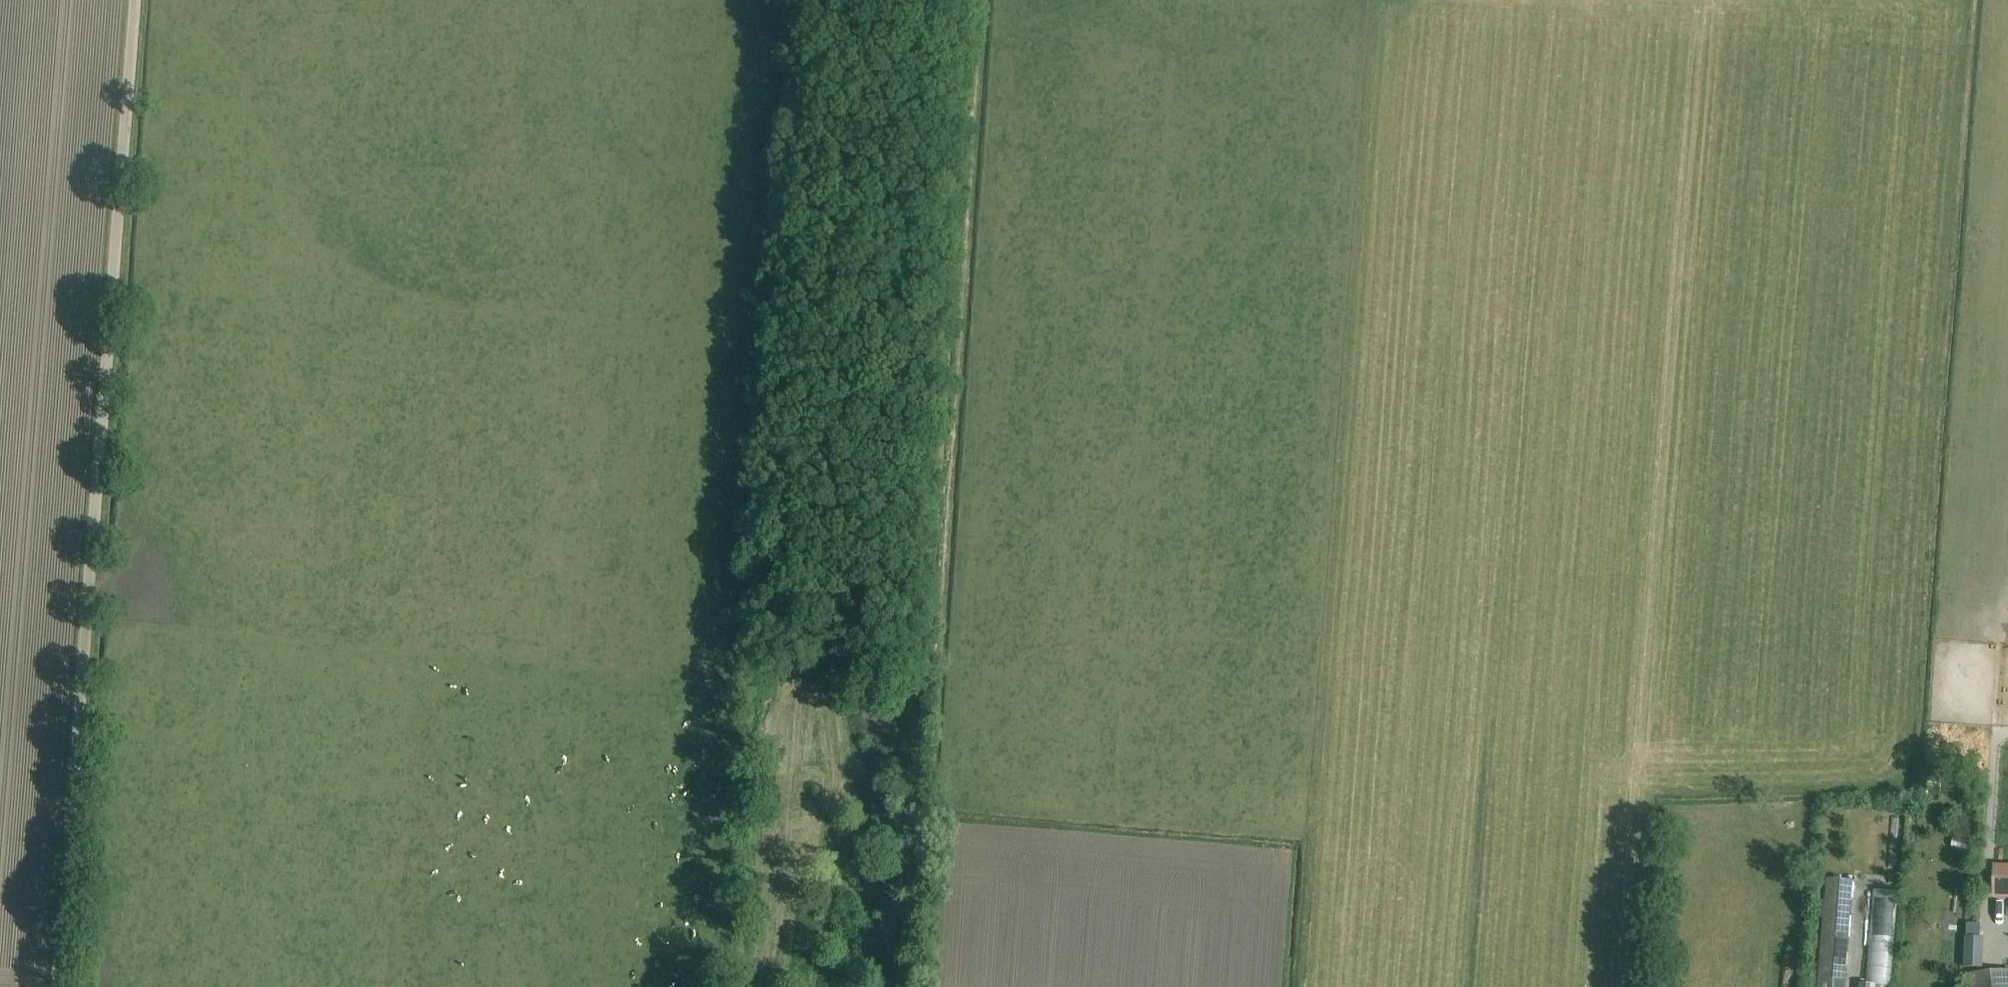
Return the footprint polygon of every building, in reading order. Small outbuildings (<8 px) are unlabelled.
[(1942,780),(1927,779),(1926,788),(1941,789),(1942,780)] [(1992,867),(1991,897),(2007,897),(2007,868),(1992,867)] [(1852,882),(1826,880),(1818,986),(1845,986),(1852,882)] [(2007,940),(2007,898),(1994,898),(1994,939),(2007,940)] [(1965,936),(1964,966),(1983,967),(1984,937),(1965,936)] [(1970,975),(1971,986),(2007,986),(2007,971),(1970,975)]
